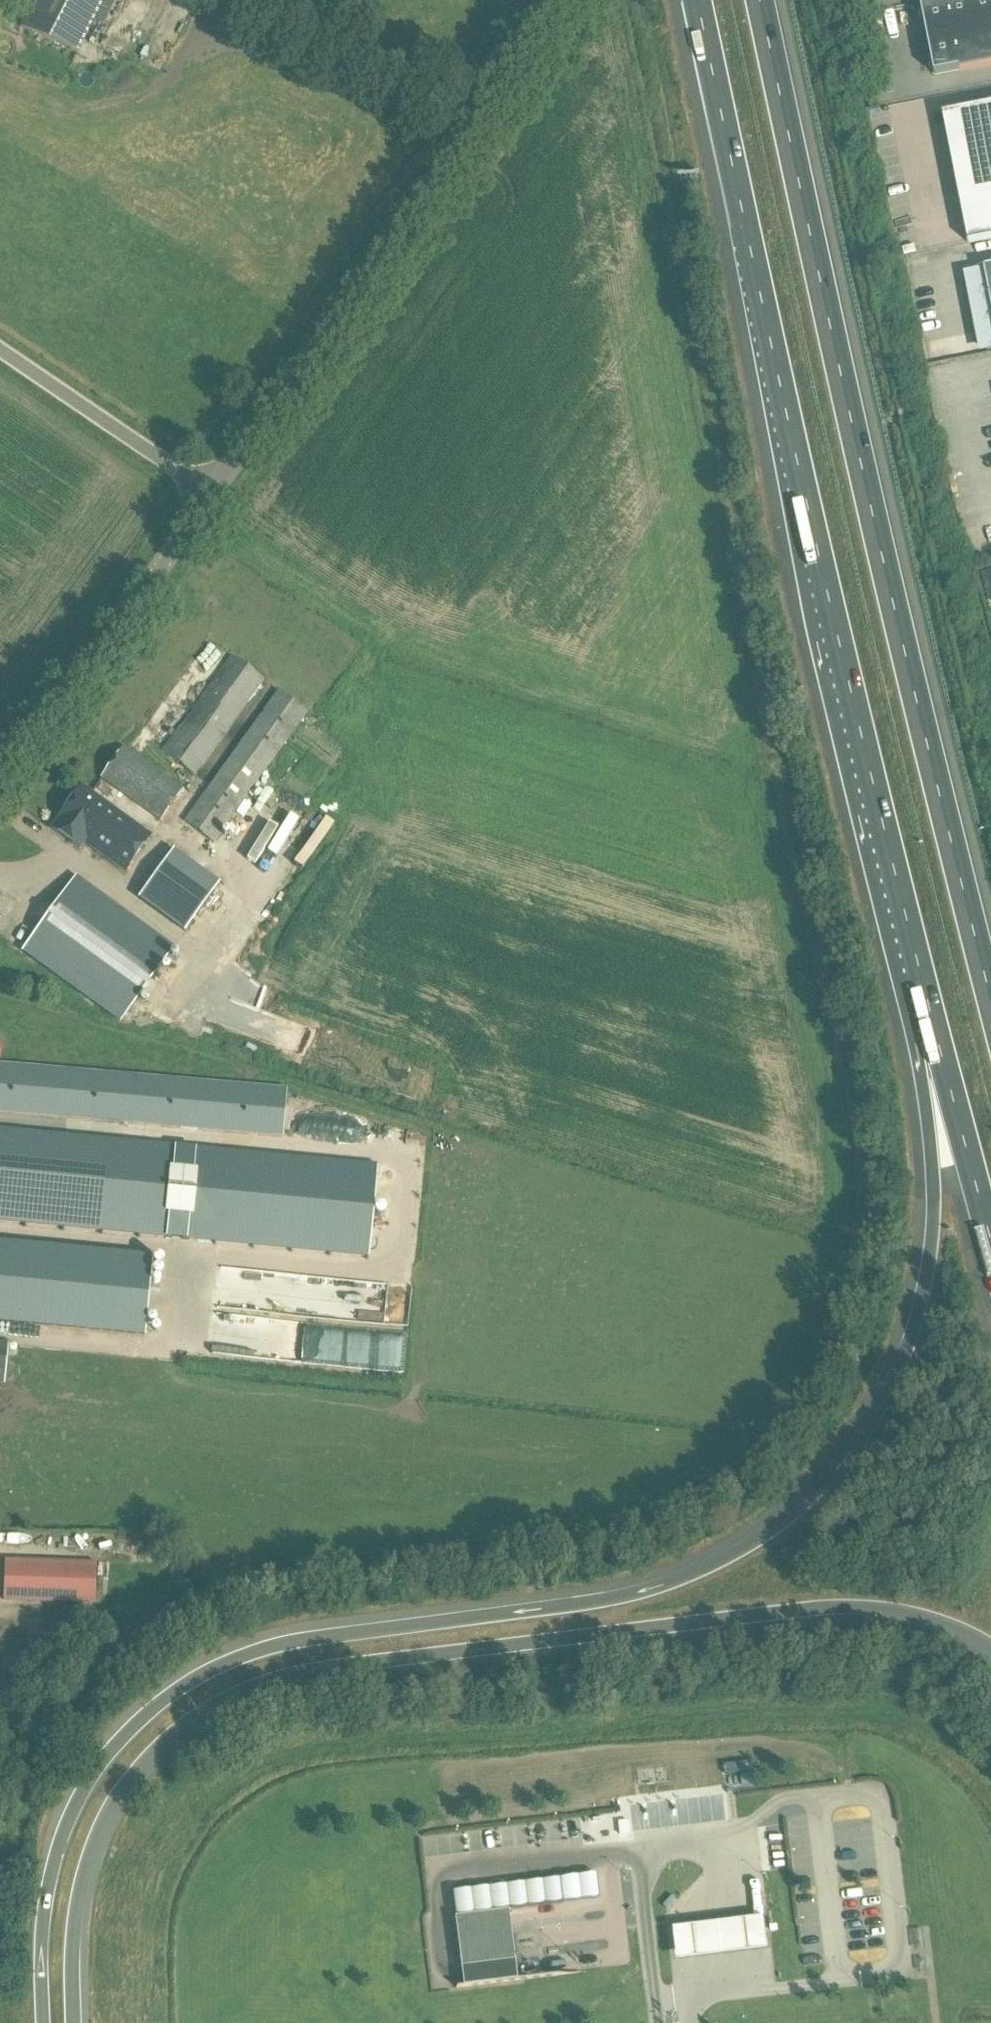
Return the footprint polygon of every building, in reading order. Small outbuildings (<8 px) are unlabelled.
[(105,0),(34,0),(20,27),(78,55),(105,0)] [(922,10),(935,76),(990,65),(990,0),(921,0),(923,10),(922,10)] [(943,114),(968,243),(990,239),(990,104),(943,114)] [(194,777),(263,681),(230,656),(159,752),(194,777)] [(307,713),(276,690),(184,823),(213,845),(307,713)] [(101,779),(160,822),(182,791),(122,749),(101,779)] [(150,837),(81,788),(51,831),(79,851),(84,844),(125,872),(150,837)] [(139,900),(185,933),(221,884),(173,851),(139,900)] [(176,949),(76,876),(21,952),(121,1025),(176,949)] [(283,1139),(287,1089),(0,1064),(0,1114),(283,1139)] [(0,1129),(0,1222),(367,1257),(376,1166),(0,1129)] [(146,1339),(153,1256),(0,1241),(0,1325),(146,1339)] [(3,1597),(3,1602),(94,1605),(96,1562),(5,1559),(5,1563),(3,1597)] [(553,1834),(555,1818),(542,1817),(541,1833),(553,1834)] [(480,1911),(553,1908),(552,1884),(479,1887),(480,1911)] [(509,1911),(454,1917),(458,1950),(462,1979),(463,1987),(517,1981),(516,1972),(513,1942),(509,1911)] [(765,1915),(672,1926),(676,1958),(769,1947),(765,1915)]
